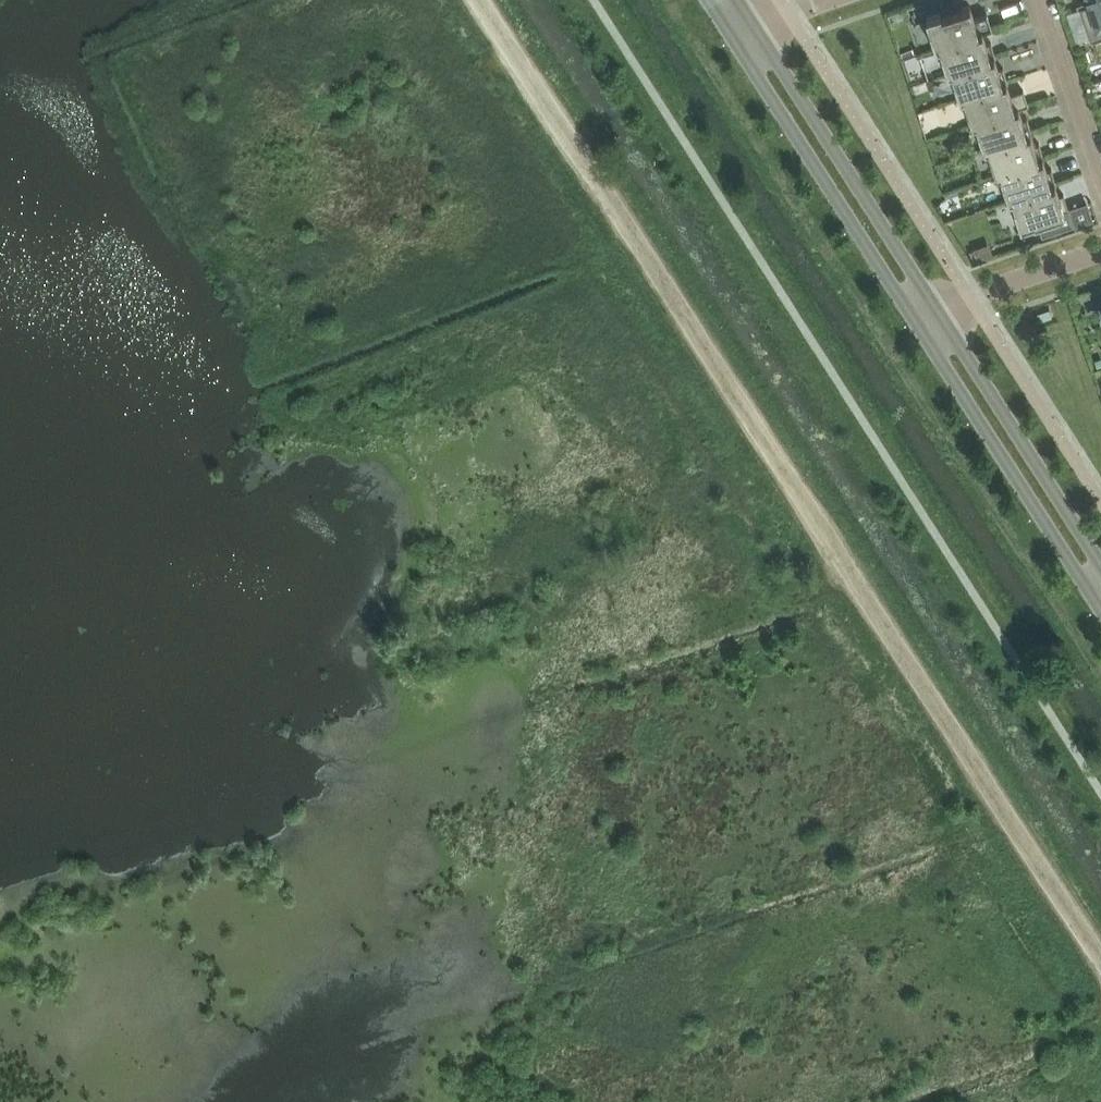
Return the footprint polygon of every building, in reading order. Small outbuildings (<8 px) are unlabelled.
[(1096,2),(1082,7),(1080,7),(1092,41),(1100,38),(1100,0),(1095,0),(1096,2)] [(925,22),(932,42),(934,41),(936,48),(937,48),(983,32),(992,29),(987,14),(974,18),(970,5),(958,9),(942,15),(941,12),(926,17),(928,21),(925,22)] [(949,73),(995,57),(996,57),(991,42),(986,43),(983,32),(937,48),(944,67),(946,67),(949,73)] [(961,98),(1007,83),(1008,82),(1003,67),(998,69),(995,57),(949,73),(956,93),(959,92),(961,98)] [(973,124),(1019,108),(1029,105),(1023,90),(1011,94),(1007,83),(961,98),(968,118),(971,117),(973,124)] [(985,149),(1031,133),(1032,133),(1027,118),(1023,119),(1019,108),(973,124),(980,143),(983,143),(985,149)] [(998,174),(1043,159),(1045,158),(1039,143),(1035,145),(1031,133),(985,149),(992,169),(995,168),(997,174),(998,174)] [(1010,200),(1055,184),(1057,184),(1051,168),(1047,170),(1043,159),(998,174),(1004,194),(1007,193),(1009,200),(1010,200)] [(1055,184),(1010,200),(1016,219),(1018,219),(1021,226),(1021,225),(1023,229),(1044,222),(1043,218),(1069,209),(1068,206),(1063,194),(1059,195),(1055,184)]
